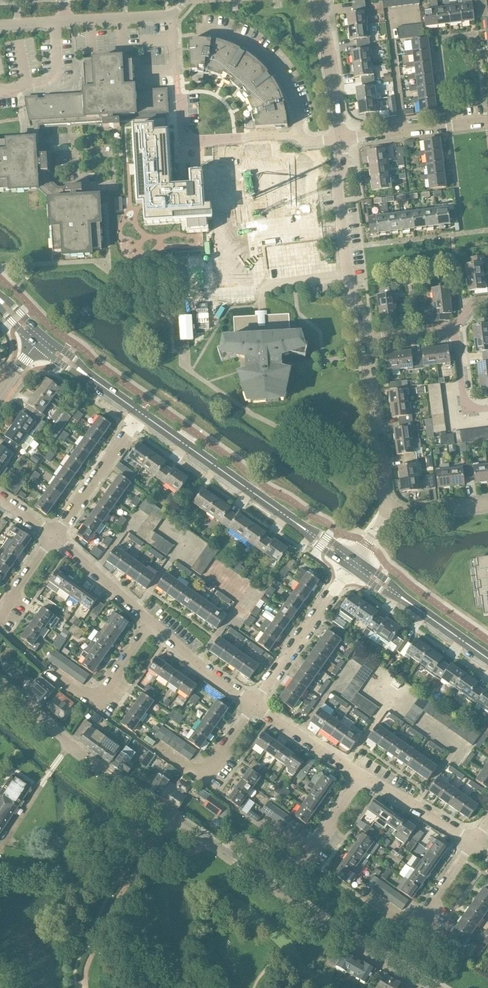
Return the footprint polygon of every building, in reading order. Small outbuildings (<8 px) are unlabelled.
[(368,25),(365,0),(364,0),(352,2),(353,13),(347,14),(348,27),(365,25),(368,25)] [(450,8),(449,3),(449,0),(444,0),(445,9),(438,9),(436,9),(437,25),(449,24),(448,8),(450,8)] [(448,8),(449,24),(457,23),(462,22),(460,7),(462,6),(461,0),(456,0),(457,2),(449,3),(450,8),(448,8)] [(460,7),(462,22),(474,21),(471,0),(465,0),(461,0),(462,6),(460,7)] [(431,10),(424,11),(426,27),(437,25),(436,9),(438,9),(437,1),(430,2),(431,10)] [(417,37),(424,37),(422,24),(416,25),(417,37)] [(357,45),(370,44),(369,33),(366,33),(365,25),(348,27),(350,40),(356,39),(357,45)] [(411,38),(417,37),(416,25),(409,25),(411,38)] [(413,53),(429,51),(427,39),(412,41),(413,50),(404,52),(405,56),(414,55),(413,53)] [(195,40),(189,40),(192,82),(203,81),(204,71),(221,77),(230,82),(241,91),(247,100),(255,116),(245,119),(246,130),(275,128),(276,129),(282,129),(281,127),(287,127),(287,122),(286,114),(283,103),(280,97),(278,90),(275,86),(272,81),(265,72),(260,67),(256,62),(251,59),(246,55),(237,50),(230,47),(224,44),(218,43),(211,41),(202,40),(195,40)] [(353,65),(370,62),(369,55),(371,54),(370,44),(357,45),(358,51),(351,51),(353,65)] [(415,65),(430,63),(429,51),(413,53),(414,55),(414,62),(406,63),(406,68),(415,67),(415,65)] [(39,127),(40,125),(103,121),(103,128),(120,127),(119,120),(141,119),(166,117),(166,113),(169,113),(167,89),(138,90),(135,75),(134,75),(134,76),(133,76),(132,61),(131,61),(132,62),(122,62),(122,58),(93,60),(93,64),(84,65),(84,64),(83,64),(84,79),(83,79),(83,78),(82,78),(81,94),(43,96),(44,99),(38,99),(38,96),(37,96),(37,101),(26,101),(25,100),(24,100),(30,126),(31,126),(30,125),(34,124),(34,127),(39,127)] [(362,82),(375,81),(373,70),(371,70),(370,62),(353,65),(355,77),(361,76),(362,82)] [(416,77),(432,75),(430,63),(415,65),(415,67),(416,74),(407,75),(408,80),(416,79),(416,77)] [(418,88),(433,87),(432,75),(416,77),(416,79),(417,86),(409,87),(409,92),(418,91),(418,88)] [(358,102),(377,99),(375,81),(362,82),(362,88),(356,89),(358,102)] [(419,101),(435,99),(433,87),(418,88),(418,91),(419,98),(410,99),(411,104),(419,103),(419,101)] [(377,99),(358,102),(359,114),(366,114),(366,120),(379,118),(390,117),(397,116),(394,97),(387,98),(389,110),(378,112),(377,99)] [(419,101),(419,103),(421,113),(436,111),(435,99),(419,101)] [(134,134),(133,135),(134,163),(136,163),(137,175),(135,175),(137,204),(144,203),(145,224),(186,222),(187,233),(209,232),(208,220),(212,220),(211,207),(287,202),(285,180),(279,180),(278,167),(256,168),(256,170),(244,170),(244,169),(202,172),(190,173),(191,185),(172,186),(169,132),(167,132),(166,117),(145,119),(146,127),(134,128),(134,134)] [(48,179),(47,155),(40,155),(39,127),(34,127),(35,140),(0,142),(0,191),(18,190),(18,191),(30,190),(30,189),(38,188),(44,194),(53,183),(48,179)] [(424,141),(425,151),(425,153),(441,151),(440,139),(424,141)] [(369,165),(389,162),(386,162),(385,155),(388,155),(387,145),(373,147),(374,151),(368,152),(369,165)] [(397,161),(404,161),(402,148),(395,148),(397,161)] [(425,156),(426,163),(427,165),(443,163),(441,151),(425,153),(425,151),(417,152),(417,157),(425,156)] [(371,178),(390,175),(387,175),(387,167),(389,167),(389,162),(369,165),(371,178)] [(428,175),(428,177),(444,175),(443,163),(427,165),(426,163),(418,164),(419,169),(427,168),(428,175)] [(390,175),(371,178),(373,191),(392,189),(390,175)] [(428,175),(419,176),(420,181),(428,180),(429,189),(446,187),(444,175),(428,177),(428,175)] [(125,190),(82,192),(82,186),(58,187),(53,183),(44,194),(50,199),(50,207),(49,207),(50,219),(51,219),(53,253),(54,253),(54,252),(63,252),(63,255),(69,255),(69,256),(84,255),(84,254),(92,253),(92,250),(101,249),(101,250),(102,250),(98,196),(125,194),(125,190)] [(436,209),(438,228),(445,227),(445,225),(450,224),(447,208),(436,209)] [(438,228),(436,209),(424,211),(426,229),(433,228),(433,226),(438,226),(438,228)] [(426,229),(424,211),(412,212),(415,231),(421,230),(421,228),(426,227),(426,229)] [(414,231),(415,231),(412,212),(400,214),(403,232),(409,231),(409,229),(414,229),(414,231)] [(402,232),(403,232),(400,214),(388,215),(391,234),(397,233),(397,231),(402,230),(402,232)] [(390,234),(391,234),(388,215),(368,218),(370,234),(378,233),(379,235),(386,234),(386,232),(390,232),(390,234)] [(467,278),(483,276),(482,263),(484,263),(484,257),(470,258),(471,264),(465,265),(467,278)] [(483,276),(467,278),(468,292),(474,291),(475,295),(487,293),(486,284),(484,284),(483,276)] [(383,295),(377,296),(379,309),(396,307),(394,294),(399,294),(398,287),(382,289),(383,295)] [(433,303),(451,301),(449,287),(432,289),(433,303)] [(447,314),(452,314),(451,301),(433,303),(430,303),(432,316),(430,316),(431,322),(447,320),(447,314)] [(396,307),(379,309),(381,322),(397,321),(396,307)] [(284,399),(290,371),(282,369),(281,357),(291,353),(291,354),(305,357),(308,345),(304,345),(301,334),(290,335),(290,334),(289,314),(267,315),(267,311),(255,312),(255,316),(233,317),(234,338),(224,338),(222,349),(218,350),(222,362),(236,357),(246,359),(246,371),(239,374),(247,401),(253,400),(253,403),(278,401),(279,398),(284,399)] [(473,326),(474,340),(487,338),(487,318),(477,319),(478,326),(473,326)] [(487,357),(487,338),(474,340),(476,353),(482,352),(482,358),(487,357)] [(435,348),(437,365),(445,364),(445,366),(450,365),(448,346),(435,348)] [(429,366),(437,365),(435,348),(422,350),(423,356),(417,356),(419,369),(430,368),(429,366)] [(419,369),(417,356),(411,357),(410,351),(398,353),(400,369),(407,368),(408,371),(419,369)] [(392,370),(400,369),(398,353),(385,354),(387,373),(392,373),(392,370)] [(487,376),(487,357),(482,358),(483,363),(477,364),(479,377),(487,376)] [(479,377),(481,390),(487,389),(487,376),(479,377)] [(36,393),(50,402),(56,394),(59,396),(63,391),(46,379),(36,393)] [(389,389),(402,387),(401,381),(388,382),(389,389)] [(441,390),(440,384),(439,384),(439,383),(427,385),(428,392),(441,390)] [(391,405),(410,403),(410,402),(407,403),(407,395),(409,395),(408,389),(389,392),(391,405)] [(42,414),(50,402),(36,393),(28,404),(29,405),(26,409),(42,421),(45,416),(42,414)] [(399,423),(412,421),(410,403),(391,405),(392,418),(399,417),(399,423)] [(69,415),(74,409),(69,405),(64,411),(69,415)] [(46,423),(42,421),(26,409),(23,414),(25,416),(36,423),(32,428),(39,433),(46,423)] [(36,423),(25,416),(23,414),(22,413),(13,425),(27,435),(32,428),(36,423)] [(93,427),(104,434),(111,424),(100,416),(93,427)] [(59,420),(54,428),(60,433),(65,425),(59,420)] [(395,442),(412,440),(411,432),(413,432),(412,421),(399,423),(400,428),(394,429),(395,442)] [(3,441),(19,453),(23,448),(26,450),(33,439),(27,435),(13,425),(5,436),(6,437),(3,441)] [(97,445),(104,434),(93,427),(85,437),(97,445)] [(54,429),(51,434),(56,437),(59,433),(54,429)] [(442,446),(455,444),(453,432),(453,434),(446,435),(445,432),(441,432),(442,446)] [(89,455),(97,445),(85,437),(78,447),(89,455)] [(397,455),(403,455),(404,460),(417,458),(416,448),(420,448),(420,439),(412,440),(395,442),(397,455)] [(19,453),(3,441),(0,446),(0,464),(5,467),(13,456),(15,457),(19,453)] [(143,467),(152,454),(139,444),(129,458),(143,467)] [(82,465),(89,455),(78,447),(71,457),(82,465)] [(159,481),(168,468),(164,465),(165,463),(152,454),(143,467),(155,476),(154,478),(159,481)] [(30,459),(36,463),(39,459),(34,455),(30,459)] [(75,475),(82,465),(71,457),(64,467),(75,475)] [(400,480),(417,477),(416,469),(418,469),(417,458),(404,460),(404,465),(398,466),(400,480)] [(487,465),(479,466),(478,464),(468,465),(469,478),(475,477),(475,483),(487,482),(487,476),(487,465)] [(463,479),(469,478),(468,465),(457,466),(457,469),(450,470),(452,486),(464,485),(463,479)] [(68,485),(75,475),(64,467),(57,477),(68,485)] [(168,468),(159,481),(164,485),(165,483),(178,492),(187,479),(174,469),(173,471),(168,468)] [(452,486),(450,470),(441,471),(441,468),(436,469),(438,488),(452,486)] [(113,485),(124,493),(131,482),(120,475),(113,485)] [(434,475),(427,476),(429,489),(435,488),(434,475)] [(61,495),(68,485),(57,477),(50,487),(61,495)] [(417,477),(400,480),(402,492),(421,490),(420,485),(418,485),(417,477)] [(116,503),(124,493),(113,485),(105,495),(116,503)] [(54,505),(61,495),(50,487),(42,497),(54,505)] [(208,513),(217,500),(204,490),(194,504),(208,513)] [(109,513),(116,503),(105,495),(98,505),(109,513)] [(46,515),(54,505),(42,497),(35,507),(46,515)] [(144,513),(151,503),(146,499),(139,509),(144,513)] [(223,527),(233,514),(228,510),(230,508),(217,500),(208,513),(220,522),(218,524),(223,527)] [(156,507),(151,503),(144,513),(149,517),(152,512),(156,507)] [(102,523),(109,513),(98,505),(91,515),(102,523)] [(162,519),(166,514),(156,507),(152,512),(162,519)] [(158,525),(162,519),(152,512),(149,517),(148,518),(158,525)] [(243,538),(252,525),(239,515),(237,517),(233,514),(223,527),(228,531),(230,529),(243,538)] [(95,533),(102,523),(91,515),(84,525),(95,533)] [(154,530),(158,525),(148,518),(144,523),(154,530)] [(153,532),(154,530),(144,523),(140,529),(150,536),(153,532)] [(88,543),(95,533),(84,525),(76,536),(88,543)] [(259,553),(269,539),(264,536),(265,534),(252,525),(243,538),(255,547),(254,549),(259,553)] [(7,538),(23,549),(30,539),(13,526),(9,531),(15,536),(11,541),(7,538)] [(146,542),(150,536),(140,529),(136,534),(146,542)] [(159,535),(153,532),(150,536),(146,542),(151,545),(159,535)] [(134,542),(137,539),(131,534),(128,538),(134,542)] [(156,549),(163,539),(159,535),(151,545),(156,549)] [(16,559),(23,549),(7,538),(0,548),(16,559)] [(137,539),(134,542),(141,547),(144,543),(137,539)] [(161,552),(168,542),(163,539),(156,549),(161,552)] [(269,539),(259,553),(263,556),(265,554),(278,563),(287,549),(274,540),(273,542),(269,539)] [(161,552),(166,556),(173,546),(168,542),(161,552)] [(215,556),(218,551),(208,544),(205,549),(215,556)] [(116,568),(126,555),(116,547),(106,561),(116,568)] [(0,549),(0,563),(8,569),(16,559),(0,548),(0,549)] [(154,556),(157,553),(150,548),(147,552),(154,556)] [(211,561),(215,556),(205,549),(201,554),(211,561)] [(157,553),(154,556),(161,561),(163,557),(157,553)] [(211,561),(201,554),(198,559),(208,566),(211,561)] [(126,575),(136,562),(126,555),(116,568),(126,575)] [(469,561),(474,608),(482,607),(484,616),(487,616),(487,558),(477,560),(469,561)] [(198,559),(194,564),(204,571),(208,566),(198,559)] [(136,582),(146,569),(136,562),(126,575),(136,582)] [(8,569),(0,563),(0,578),(1,579),(8,569)] [(182,572),(185,568),(178,563),(176,567),(182,572)] [(191,569),(193,570),(201,576),(204,571),(194,564),(191,569)] [(185,568),(182,572),(189,576),(192,573),(185,568)] [(146,589),(156,576),(146,569),(136,582),(146,589)] [(59,589),(67,578),(57,571),(49,582),(59,589)] [(300,583),(312,591),(319,581),(307,572),(307,573),(300,583)] [(167,594),(176,580),(166,573),(157,587),(167,594)] [(202,586),(205,582),(198,577),(196,581),(202,586)] [(69,596),(77,585),(67,578),(59,589),(69,596)] [(177,601),(186,587),(176,580),(167,594),(177,601)] [(205,582),(202,586),(209,591),(212,587),(205,582)] [(305,601),(312,591),(300,583),(293,593),(305,601)] [(79,603),(87,592),(77,585),(69,596),(79,603)] [(187,608),(196,594),(186,587),(177,601),(187,608)] [(222,600),(225,596),(218,591),(215,595),(222,600)] [(90,610),(97,599),(87,592),(79,603),(90,610)] [(297,611),(305,601),(293,593),(286,603),(297,611)] [(197,615),(206,601),(196,594),(187,608),(197,615)] [(355,617),(364,604),(351,594),(339,611),(353,620),(355,617)] [(225,596),(222,600),(229,605),(231,600),(225,596)] [(206,622),(216,608),(206,601),(197,615),(206,622)] [(92,612),(98,616),(105,606),(99,602),(92,612)] [(290,621),(297,611),(286,603),(279,613),(290,621)] [(368,636),(381,619),(376,615),(377,613),(364,604),(355,617),(367,626),(366,628),(366,629),(363,633),(367,636),(368,636)] [(54,616),(43,608),(36,618),(47,626),(52,630),(55,625),(50,621),(54,616)] [(216,629),(226,616),(216,608),(206,622),(216,629)] [(283,631),(290,621),(279,613),(272,623),(283,631)] [(110,625),(121,633),(129,623),(117,615),(110,625)] [(246,620),(251,624),(255,619),(250,615),(246,620)] [(40,636),(47,626),(36,618),(28,628),(40,636)] [(392,651),(403,636),(397,632),(399,629),(386,619),(385,621),(381,619),(368,636),(376,641),(380,640),(388,645),(391,651),(392,651)] [(329,628),(341,636),(345,630),(334,622),(329,628)] [(121,633),(110,625),(107,623),(100,633),(114,643),(121,633)] [(276,641),(283,631),(272,623),(265,633),(276,641)] [(36,641),(40,636),(28,628),(21,638),(32,646),(30,648),(35,652),(40,645),(36,641)] [(235,636),(237,632),(231,628),(228,632),(235,636)] [(321,640),(334,650),(341,640),(328,630),(321,640)] [(114,643),(100,633),(98,632),(91,642),(96,645),(107,653),(114,643)] [(241,641),(244,637),(237,632),(235,636),(241,641)] [(269,651),(276,641),(265,633),(258,643),(257,643),(269,652),(270,651),(269,651)] [(60,636),(53,645),(60,649),(66,640),(60,636)] [(420,663),(429,649),(416,640),(412,645),(408,642),(410,640),(403,636),(392,651),(393,652),(394,650),(408,659),(410,656),(412,658),(410,661),(416,665),(419,662),(420,663)] [(219,658),(229,645),(219,638),(209,651),(219,658)] [(327,660),(334,650),(321,640),(314,650),(327,660)] [(84,651),(84,652),(100,663),(107,653),(96,645),(91,642),(84,651)] [(254,651),(257,647),(251,642),(248,646),(254,651)] [(229,665),(239,652),(229,645),(219,658),(229,665)] [(261,655),(264,651),(257,647),(254,651),(261,655)] [(343,656),(347,659),(352,652),(348,649),(343,656)] [(357,663),(364,653),(358,649),(351,659),(352,659),(357,663)] [(436,678),(445,664),(440,660),(442,658),(429,649),(420,663),(427,668),(426,671),(436,678)] [(320,670),(327,660),(314,650),(307,660),(320,670)] [(57,659),(60,654),(55,651),(52,656),(57,659)] [(93,674),(100,663),(84,652),(81,656),(86,660),(81,666),(93,674)] [(239,672),(249,659),(239,652),(229,665),(239,672)] [(365,663),(369,657),(364,653),(357,663),(362,666),(365,663)] [(57,659),(53,664),(58,667),(65,658),(60,654),(57,659)] [(57,659),(52,656),(48,661),(53,664),(57,659)] [(158,676),(166,665),(156,658),(156,657),(148,669),(158,676)] [(365,663),(373,669),(378,663),(378,664),(369,657),(365,663)] [(58,667),(63,671),(70,661),(65,658),(58,667)] [(249,659),(239,672),(249,679),(259,666),(249,659)] [(336,666),(340,669),(344,662),(341,659),(336,666)] [(313,680),(320,670),(307,660),(300,670),(313,680)] [(70,661),(63,671),(68,674),(75,664),(70,661)] [(365,663),(362,666),(361,669),(370,675),(373,669),(365,663)] [(68,674),(73,678),(80,668),(75,664),(68,674)] [(455,688),(465,674),(451,664),(449,667),(445,664),(436,678),(440,681),(442,679),(455,688)] [(168,683),(176,672),(166,665),(158,676),(168,683)] [(335,675),(340,669),(336,666),(331,673),(335,675)] [(80,668),(73,678),(77,681),(85,671),(80,668)] [(366,680),(370,675),(361,669),(357,674),(366,680)] [(306,690),(313,680),(300,670),(293,680),(306,690)] [(77,681),(83,685),(90,675),(85,671),(77,681)] [(178,690),(186,679),(176,672),(168,683),(178,690)] [(362,685),(366,680),(357,674),(353,679),(363,686),(363,685),(362,685)] [(471,703),(481,689),(476,686),(478,683),(465,674),(455,688),(468,697),(466,699),(471,703)] [(40,676),(34,683),(26,693),(41,706),(55,689),(40,676)] [(436,678),(432,684),(437,687),(441,682),(436,678)] [(26,693),(34,683),(29,679),(21,689),(26,693)] [(186,679),(178,690),(188,697),(188,698),(197,686),(197,685),(196,686),(186,679)] [(326,689),(331,682),(327,679),(322,686),(326,689)] [(359,691),(363,686),(353,679),(350,684),(359,691)] [(299,700),(306,690),(293,680),(286,690),(299,700)] [(357,693),(359,691),(350,684),(346,690),(355,696),(357,693)] [(321,695),(326,689),(322,686),(317,692),(321,695)] [(471,703),(476,706),(478,704),(487,711),(487,691),(487,690),(485,692),(481,689),(471,703)] [(292,710),(299,700),(286,690),(279,700),(292,710)] [(351,703),(355,696),(346,690),(342,696),(341,695),(341,696),(351,703)] [(74,703),(59,692),(55,698),(46,708),(61,719),(70,709),(70,708),(74,703)] [(135,704),(147,712),(154,701),(143,693),(135,704)] [(363,697),(357,693),(355,696),(351,703),(356,706),(363,697)] [(430,701),(423,696),(420,694),(421,695),(417,699),(427,706),(430,701)] [(339,704),(342,700),(335,695),(332,699),(339,704)] [(368,701),(363,697),(356,706),(361,710),(368,701)] [(312,708),(317,702),(313,699),(310,703),(304,700),(303,702),(308,705),(308,706),(312,708)] [(423,711),(427,706),(417,699),(414,704),(423,711)] [(342,700),(339,704),(345,708),(348,704),(342,700)] [(217,701),(210,711),(221,719),(228,709),(229,709),(228,709),(217,701)] [(368,701),(361,710),(366,713),(373,704),(368,701)] [(423,711),(428,714),(435,704),(430,701),(427,706),(423,711)] [(140,722),(147,712),(135,704),(128,714),(140,722)] [(373,704),(366,713),(371,717),(378,707),(377,707),(373,704)] [(420,716),(423,711),(414,704),(411,709),(420,716)] [(435,704),(428,714),(432,717),(439,707),(435,704)] [(307,715),(312,708),(308,706),(303,712),(307,715)] [(439,707),(432,717),(437,721),(444,711),(439,707)] [(320,729),(330,716),(320,709),(310,722),(320,729)] [(359,718),(362,714),(355,709),(352,713),(359,718)] [(417,720),(420,716),(411,709),(407,714),(417,720)] [(177,718),(180,715),(173,710),(168,717),(175,722),(177,718)] [(214,729),(221,719),(210,711),(203,721),(214,729)] [(444,711),(437,721),(441,724),(448,714),(444,711)] [(96,726),(102,718),(96,713),(90,721),(96,726)] [(394,722),(397,718),(391,713),(388,717),(394,722)] [(132,732),(140,722),(128,714),(121,724),(132,732)] [(362,714),(359,718),(365,722),(368,718),(362,714)] [(413,726),(417,720),(407,714),(404,719),(403,718),(403,719),(413,726)] [(448,714),(441,724),(445,727),(452,717),(448,714)] [(330,736),(340,723),(330,716),(320,729),(330,736)] [(452,717),(445,727),(450,730),(457,720),(452,717)] [(397,718),(394,722),(401,726),(404,723),(397,718)] [(457,720),(450,730),(454,733),(461,723),(457,720)] [(94,753),(105,738),(91,727),(92,726),(85,721),(74,736),(81,740),(79,742),(94,753)] [(207,739),(214,729),(203,721),(196,731),(207,739)] [(387,732),(390,727),(384,722),(380,727),(377,725),(368,738),(378,745),(387,732)] [(340,743),(350,730),(340,723),(330,736),(340,743)] [(461,723),(454,733),(459,736),(466,726),(461,723)] [(159,731),(163,735),(167,730),(162,726),(159,731)] [(466,726),(459,736),(463,739),(470,729),(466,726)] [(414,736),(417,732),(410,727),(408,731),(414,736)] [(470,729),(463,739),(467,743),(475,733),(470,729)] [(163,735),(160,740),(165,743),(172,733),(167,730),(163,735)] [(350,751),(360,737),(350,730),(340,743),(350,751)] [(163,735),(159,731),(155,736),(160,740),(163,735)] [(200,749),(207,739),(196,731),(188,741),(200,750),(200,749)] [(388,752),(397,739),(387,732),(378,745),(388,752)] [(417,732),(414,736),(421,740),(424,737),(417,732)] [(172,733),(165,743),(170,747),(177,737),(172,733)] [(265,752),(273,740),(263,733),(255,745),(255,744),(265,752)] [(479,736),(477,734),(475,733),(467,743),(472,746),(479,736)] [(170,747),(175,750),(182,740),(177,737),(170,747)] [(105,738),(94,753),(109,763),(120,748),(105,738)] [(398,759),(407,746),(397,739),(388,752),(398,759)] [(479,748),(484,742),(480,739),(475,745),(479,748)] [(182,740),(175,750),(179,753),(186,744),(182,740)] [(275,759),(283,748),(273,740),(265,752),(275,759)] [(434,750),(437,746),(430,741),(427,745),(434,750)] [(186,744),(179,753),(184,757),(191,747),(186,744)] [(112,766),(122,773),(123,770),(128,773),(133,767),(128,763),(136,753),(126,746),(112,766)] [(408,766),(417,753),(407,746),(398,759),(408,766)] [(437,746),(434,750),(440,754),(443,751),(437,746)] [(184,757),(190,761),(196,751),(191,747),(184,757)] [(285,766),(293,755),(283,748),(275,759),(285,766)] [(466,759),(470,761),(475,755),(471,752),(466,759)] [(418,773),(427,760),(417,753),(408,766),(418,773)] [(293,755),(285,766),(289,768),(287,770),(288,772),(292,775),(293,776),(304,761),(303,762),(293,755)] [(465,768),(470,761),(466,759),(462,765),(465,768)] [(428,780),(437,767),(427,760),(418,773),(428,780)] [(299,774),(304,777),(311,767),(306,763),(299,774)] [(173,775),(176,770),(170,765),(166,770),(173,775)] [(261,777),(249,769),(250,769),(242,779),(254,787),(261,777)] [(483,770),(476,780),(487,789),(487,774),(483,770)] [(457,771),(454,775),(462,780),(464,776),(457,771)] [(311,782),(327,794),(334,783),(335,784),(323,775),(322,772),(318,774),(319,775),(314,777),(311,781),(311,782)] [(31,788),(12,775),(0,794),(0,834),(31,788)] [(159,797),(169,782),(169,781),(159,775),(148,791),(158,798),(159,797)] [(439,798),(448,784),(438,778),(429,791),(439,798)] [(246,797),(254,787),(242,779),(235,789),(246,797)] [(169,782),(159,797),(178,809),(186,797),(182,794),(180,792),(182,789),(186,792),(189,787),(179,781),(175,787),(169,782)] [(475,789),(478,785),(471,781),(468,785),(475,789)] [(320,804),(327,794),(311,782),(307,787),(313,791),(309,796),(320,804)] [(449,805),(458,792),(448,784),(439,798),(449,805)] [(478,785),(475,789),(481,794),(484,790),(478,785)] [(242,810),(250,800),(246,797),(235,789),(228,800),(227,799),(242,810)] [(459,812),(468,799),(458,792),(449,805),(459,812)] [(313,814),(320,804),(309,796),(302,806),(313,814)] [(217,816),(224,807),(210,797),(203,806),(217,816)] [(377,817),(385,806),(375,799),(376,799),(367,811),(368,811),(377,817)] [(468,799),(459,812),(469,819),(478,806),(468,799)] [(269,810),(273,805),(268,801),(264,806),(269,810)] [(273,805),(269,810),(266,815),(271,818),(278,808),(273,805)] [(266,815),(269,810),(264,806),(261,811),(266,815)] [(306,824),(313,814),(302,806),(295,816),(294,815),(294,816),(306,824)] [(387,825),(395,814),(385,806),(377,817),(387,825)] [(276,822),(283,812),(278,808),(271,818),(276,822)] [(283,812),(276,822),(281,825),(288,815),(283,812)] [(397,832),(406,821),(395,814),(387,825),(397,832)] [(288,815),(281,825),(286,828),(292,819),(288,815)] [(292,819),(286,828),(291,832),(298,822),(292,819)] [(405,844),(416,827),(416,828),(406,821),(397,832),(398,832),(395,837),(405,844)] [(298,822),(291,832),(296,835),(303,826),(298,822)] [(412,838),(418,843),(424,834),(418,829),(412,838)] [(356,844),(367,852),(372,855),(379,845),(362,834),(363,834),(356,844)] [(429,851),(440,859),(447,849),(448,849),(436,840),(436,841),(429,851)] [(363,857),(367,852),(356,844),(349,854),(365,866),(368,861),(363,857)] [(433,869),(440,859),(429,851),(422,861),(433,869)] [(358,876),(365,866),(349,854),(341,864),(358,876)] [(418,858),(411,868),(426,879),(433,869),(422,861),(418,858)] [(354,881),(358,876),(341,864),(334,875),(334,874),(349,885),(352,881),(354,881)] [(385,880),(392,871),(388,868),(381,877),(385,880)] [(426,879),(415,871),(414,871),(411,869),(404,878),(419,889),(426,879)] [(379,879),(377,878),(374,876),(371,881),(376,884),(379,879)] [(412,899),(419,889),(404,878),(397,889),(412,900),(412,899)] [(379,879),(376,884),(372,889),(377,893),(384,883),(379,879)] [(376,884),(371,881),(367,886),(372,889),(376,884)] [(382,896),(389,887),(384,883),(377,893),(382,896)] [(389,887),(382,896),(387,900),(394,890),(389,887)] [(477,898),(487,906),(487,891),(484,888),(477,898)] [(394,890),(387,900),(392,903),(399,893),(394,890)] [(399,893),(392,903),(397,907),(404,897),(399,893)] [(404,897),(397,907),(401,910),(409,900),(404,897)] [(470,908),(483,917),(487,910),(487,906),(477,898),(470,908)] [(470,908),(463,918),(476,927),(483,917),(470,908)] [(463,918),(456,927),(469,937),(476,927),(463,918)] [(456,927),(448,938),(457,944),(462,947),(469,937),(456,927)] [(480,955),(485,948),(481,945),(476,952),(480,955)] [(356,957),(345,951),(344,952),(337,949),(332,957),(330,962),(330,964),(334,966),(336,966),(347,972),(354,960),(355,959),(355,958),(356,957)] [(354,960),(347,972),(367,984),(376,969),(364,962),(356,958),(357,957),(356,957),(355,958),(355,959),(354,960)] [(396,981),(386,976),(379,987),(392,987),(396,981)]
